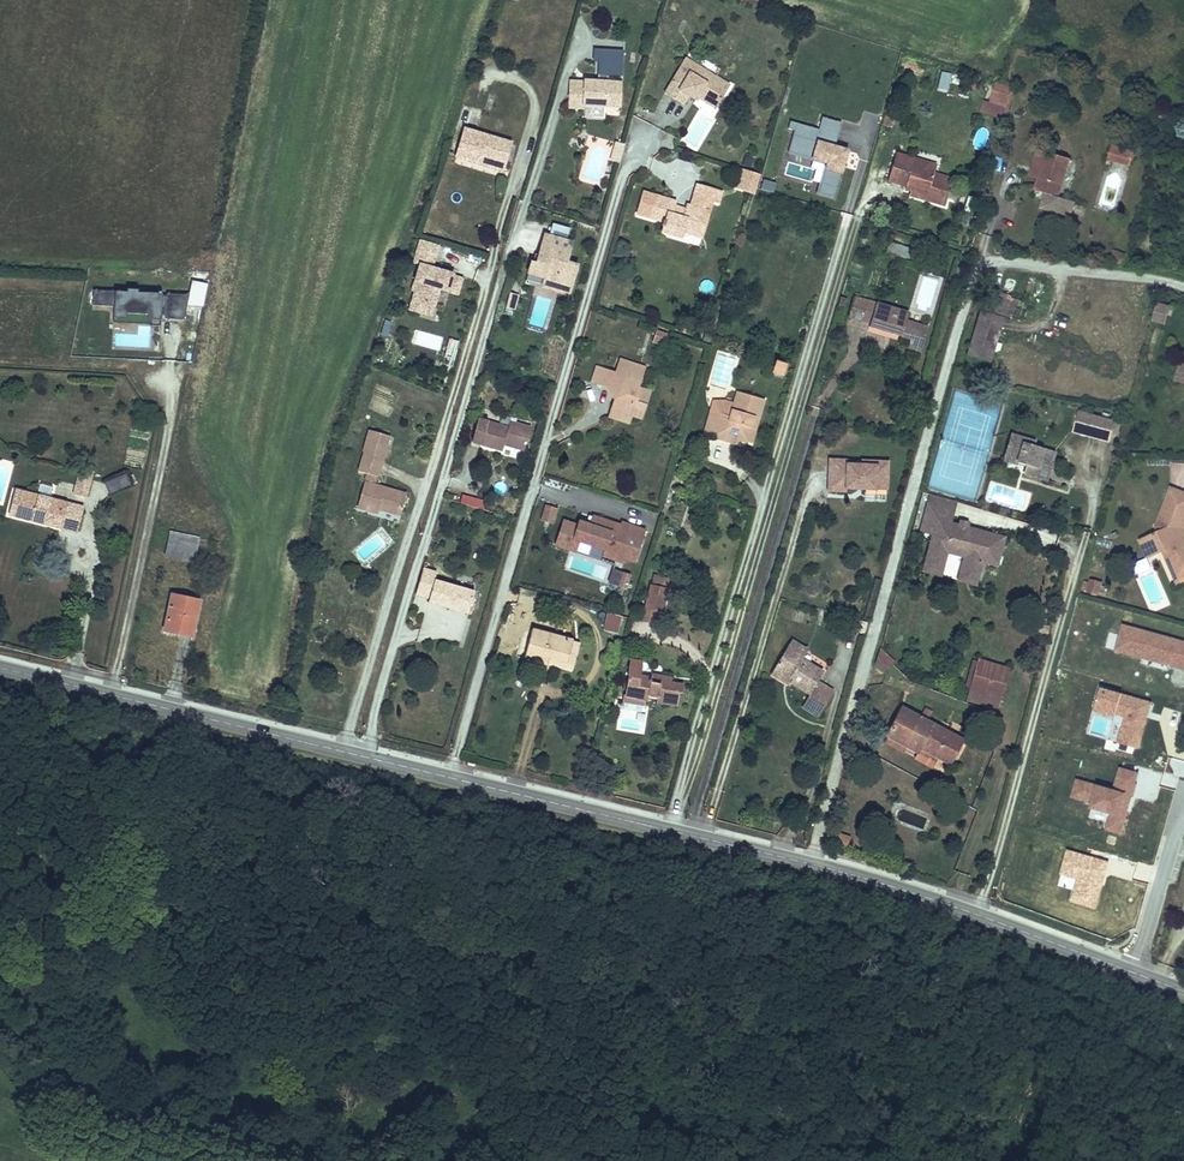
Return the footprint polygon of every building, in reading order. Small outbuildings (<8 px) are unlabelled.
[(607,60),(607,49),(593,48),(592,60),(597,60),(607,60)] [(619,105),(620,81),(607,80),(607,73),(620,74),(622,49),(607,49),(607,60),(597,60),(596,80),(583,80),(583,81),(569,81),(568,98),(582,99),(582,104),(594,104),(619,105)] [(729,84),(686,57),(664,92),(683,104),(689,95),(693,87),(719,103),(729,84)] [(950,74),(941,72),(937,89),(946,91),(950,74)] [(1009,89),(995,85),(991,97),(1006,101),(1009,89)] [(719,103),(693,87),(689,95),(696,100),(699,96),(716,107),(719,103)] [(1006,101),(991,97),(989,103),(1004,107),(1006,101)] [(582,99),(568,98),(568,107),(594,108),(594,104),(582,104),(582,99)] [(818,194),(834,198),(847,150),(833,146),(839,124),(822,119),(819,131),(791,124),(790,128),(795,130),(789,154),(826,164),(818,194)] [(511,143),(466,129),(458,156),(483,164),(484,158),(505,164),(511,143)] [(624,143),(616,141),(613,150),(622,153),(624,143)] [(1134,148),(1114,142),(1111,152),(1120,154),(1120,151),(1133,155),(1134,148)] [(622,153),(613,150),(611,159),(619,162),(622,153)] [(1047,152),(1038,150),(1030,176),(1039,179),(1047,152)] [(1120,151),(1120,154),(1111,152),(1110,156),(1131,162),(1133,155),(1120,151)] [(1070,159),(1047,152),(1039,179),(1035,190),(1045,193),(1041,207),(1071,216),(1075,202),(1059,197),(1070,159)] [(912,162),(894,157),(887,183),(903,188),(902,192),(908,194),(925,199),(924,203),(943,208),(950,182),(932,176),(933,173),(910,167),(912,162)] [(483,164),(503,170),(505,164),(484,158),(483,164)] [(935,168),(912,162),(910,167),(933,173),(935,168)] [(755,187),(759,174),(741,168),(737,179),(738,181),(747,184),(745,190),(754,193),(755,187)] [(745,190),(747,184),(738,181),(737,179),(735,187),(745,190)] [(694,223),(693,221),(695,215),(701,217),(702,215),(706,217),(710,201),(713,191),(695,186),(688,207),(683,206),(682,212),(681,214),(674,213),(675,209),(672,208),(674,203),(654,197),(649,216),(662,220),(661,225),(663,225),(661,231),(679,237),(681,231),(691,234),(694,223)] [(716,203),(719,193),(713,191),(710,201),(716,203)] [(925,199),(908,194),(907,198),(924,203),(925,199)] [(700,237),(706,217),(702,215),(701,217),(695,215),(693,221),(694,223),(691,234),(700,237)] [(566,240),(569,229),(552,224),(549,235),(566,240)] [(545,234),(539,255),(536,264),(531,262),(528,273),(543,277),(541,284),(564,291),(565,285),(571,287),(577,265),(566,262),(572,242),(566,240),(549,235),(545,234)] [(982,250),(992,250),(992,236),(982,236),(982,250)] [(919,250),(893,244),(890,254),(917,260),(919,250)] [(1128,254),(1115,250),(1113,263),(1125,264),(1128,254)] [(433,260),(415,254),(411,266),(418,268),(410,294),(413,296),(407,313),(418,317),(422,306),(432,309),(437,293),(455,299),(460,283),(437,276),(436,281),(428,278),(433,260)] [(541,284),(543,277),(528,273),(526,280),(541,284)] [(700,281),(700,294),(712,293),(712,280),(700,281)] [(968,356),(991,363),(1007,309),(1011,296),(988,289),(968,356)] [(185,295),(93,291),(92,307),(113,308),(113,317),(126,318),(126,315),(150,316),(150,319),(184,320),(185,295)] [(504,309),(514,311),(518,295),(508,292),(504,309)] [(1020,313),(1024,300),(1011,296),(1007,309),(1020,313)] [(902,320),(904,313),(863,300),(863,301),(857,319),(866,322),(865,326),(878,330),(879,327),(884,329),(883,332),(897,336),(906,338),(903,347),(916,351),(923,326),(902,320)] [(1169,307),(1156,304),(1152,320),(1165,323),(1169,307)] [(667,334),(656,331),(653,342),(664,345),(667,334)] [(709,344),(712,336),(704,333),(701,341),(709,344)] [(1181,353),(1174,380),(1183,383),(1183,354),(1181,353)] [(644,364),(618,355),(614,368),(607,366),(602,383),(617,388),(622,389),(621,394),(613,399),(611,407),(633,414),(634,411),(643,414),(647,398),(640,395),(642,386),(639,384),(644,364)] [(788,363),(776,359),(772,371),(784,375),(788,363)] [(602,383),(607,366),(599,364),(594,381),(602,383)] [(622,389),(617,388),(613,399),(621,394),(622,389)] [(764,398),(738,390),(734,403),(725,401),(715,401),(713,410),(721,413),(714,437),(723,440),(725,435),(738,439),(751,442),(764,398)] [(633,414),(611,407),(609,414),(631,420),(633,414)] [(721,413),(713,410),(706,435),(714,437),(721,413)] [(1083,412),(1078,431),(1090,434),(1095,415),(1083,412)] [(1095,415),(1090,434),(1114,439),(1118,421),(1095,415)] [(508,429),(478,420),(472,441),(503,451),(505,445),(525,450),(531,428),(510,422),(508,429)] [(389,437),(370,432),(364,454),(383,460),(389,437)] [(1035,441),(1011,435),(1006,457),(1028,464),(1027,469),(1025,476),(1048,483),(1056,452),(1034,446),(1035,441)] [(383,460),(364,454),(358,474),(366,476),(364,483),(375,487),(383,460)] [(1028,464),(1006,457),(1004,463),(1027,469),(1028,464)] [(884,490),(885,474),(874,473),(874,462),(859,461),(858,465),(845,465),(845,461),(828,460),(827,460),(827,472),(844,472),(843,489),(844,489),(884,490)] [(885,474),(885,463),(874,462),(874,473),(885,474)] [(110,494),(132,484),(126,472),(105,482),(110,494)] [(843,489),(844,472),(827,472),(826,491),(844,492),(844,489),(843,489)] [(95,481),(81,479),(77,498),(92,501),(95,481)] [(52,495),(55,485),(41,482),(39,492),(52,495)] [(375,487),(364,483),(358,508),(379,514),(380,510),(401,516),(406,496),(375,487)] [(1183,505),(1183,493),(1173,488),(1157,528),(1160,534),(1148,539),(1155,557),(1164,553),(1178,585),(1183,582),(1183,512),(1182,512),(1183,505)] [(23,493),(17,491),(11,515),(17,517),(20,508),(23,493)] [(87,512),(23,493),(20,508),(17,517),(33,522),(34,517),(45,521),(44,525),(80,535),(87,512)] [(981,560),(988,533),(966,527),(959,525),(949,522),(955,500),(930,494),(923,522),(935,525),(933,534),(926,559),(943,564),(946,550),(965,555),(962,568),(978,573),(981,560)] [(558,509),(544,505),(540,521),(553,524),(558,509)] [(620,525),(593,516),(590,525),(578,521),(577,525),(562,520),(554,546),(576,553),(579,543),(602,550),(599,557),(623,565),(626,558),(637,562),(647,530),(621,521),(620,525)] [(33,522),(44,525),(45,521),(34,517),(33,522)] [(933,534),(935,525),(923,522),(921,531),(933,534)] [(200,538),(172,532),(167,556),(195,563),(200,538)] [(996,564),(1003,536),(988,533),(981,560),(996,564)] [(1148,539),(1141,542),(1149,560),(1155,557),(1148,539)] [(940,574),(943,564),(926,559),(924,569),(940,574)] [(975,583),(978,573),(962,568),(959,579),(975,583)] [(442,575),(422,569),(415,591),(414,593),(435,600),(440,581),(442,575)] [(627,590),(631,575),(621,573),(617,587),(627,590)] [(650,583),(667,586),(669,578),(652,575),(650,583)] [(1100,583),(1089,580),(1086,592),(1097,595),(1100,583)] [(440,581),(435,600),(433,604),(461,613),(462,610),(468,612),(467,615),(471,616),(479,593),(440,581)] [(663,609),(668,588),(652,585),(647,605),(663,609)] [(200,600),(172,595),(165,631),(194,638),(200,600)] [(657,622),(659,610),(644,607),(642,619),(657,622)] [(623,618),(608,615),(605,631),(619,634),(623,618)] [(531,629),(523,627),(515,656),(524,658),(531,629)] [(1117,651),(1183,669),(1183,643),(1123,627),(1117,651)] [(573,641),(531,629),(524,658),(548,665),(550,658),(567,663),(573,641)] [(580,642),(573,641),(567,663),(550,658),(548,665),(572,671),(580,642)] [(805,651),(790,642),(771,671),(788,681),(787,683),(809,696),(801,711),(815,719),(832,693),(816,682),(821,674),(799,661),(805,651)] [(894,663),(880,650),(876,662),(886,672),(894,663)] [(645,661),(632,660),(627,696),(650,699),(651,693),(660,694),(660,700),(680,702),(681,689),(685,689),(686,681),(674,680),(674,674),(664,673),(663,676),(644,674),(645,661)] [(1007,669),(979,661),(970,690),(999,698),(1007,669)] [(788,681),(771,671),(768,677),(785,687),(787,683),(788,681)] [(999,698),(970,690),(967,701),(996,709),(999,698)] [(1117,739),(1136,744),(1147,704),(1101,691),(1096,711),(1123,719),(1117,739)] [(923,719),(902,707),(886,736),(907,747),(918,753),(921,748),(939,758),(950,763),(962,741),(931,723),(935,715),(927,710),(923,719)] [(907,747),(886,736),(883,741),(904,753),(907,747)] [(939,758),(921,748),(918,753),(915,759),(933,770),(939,758)] [(848,840),(831,835),(827,847),(845,852),(848,840)]
